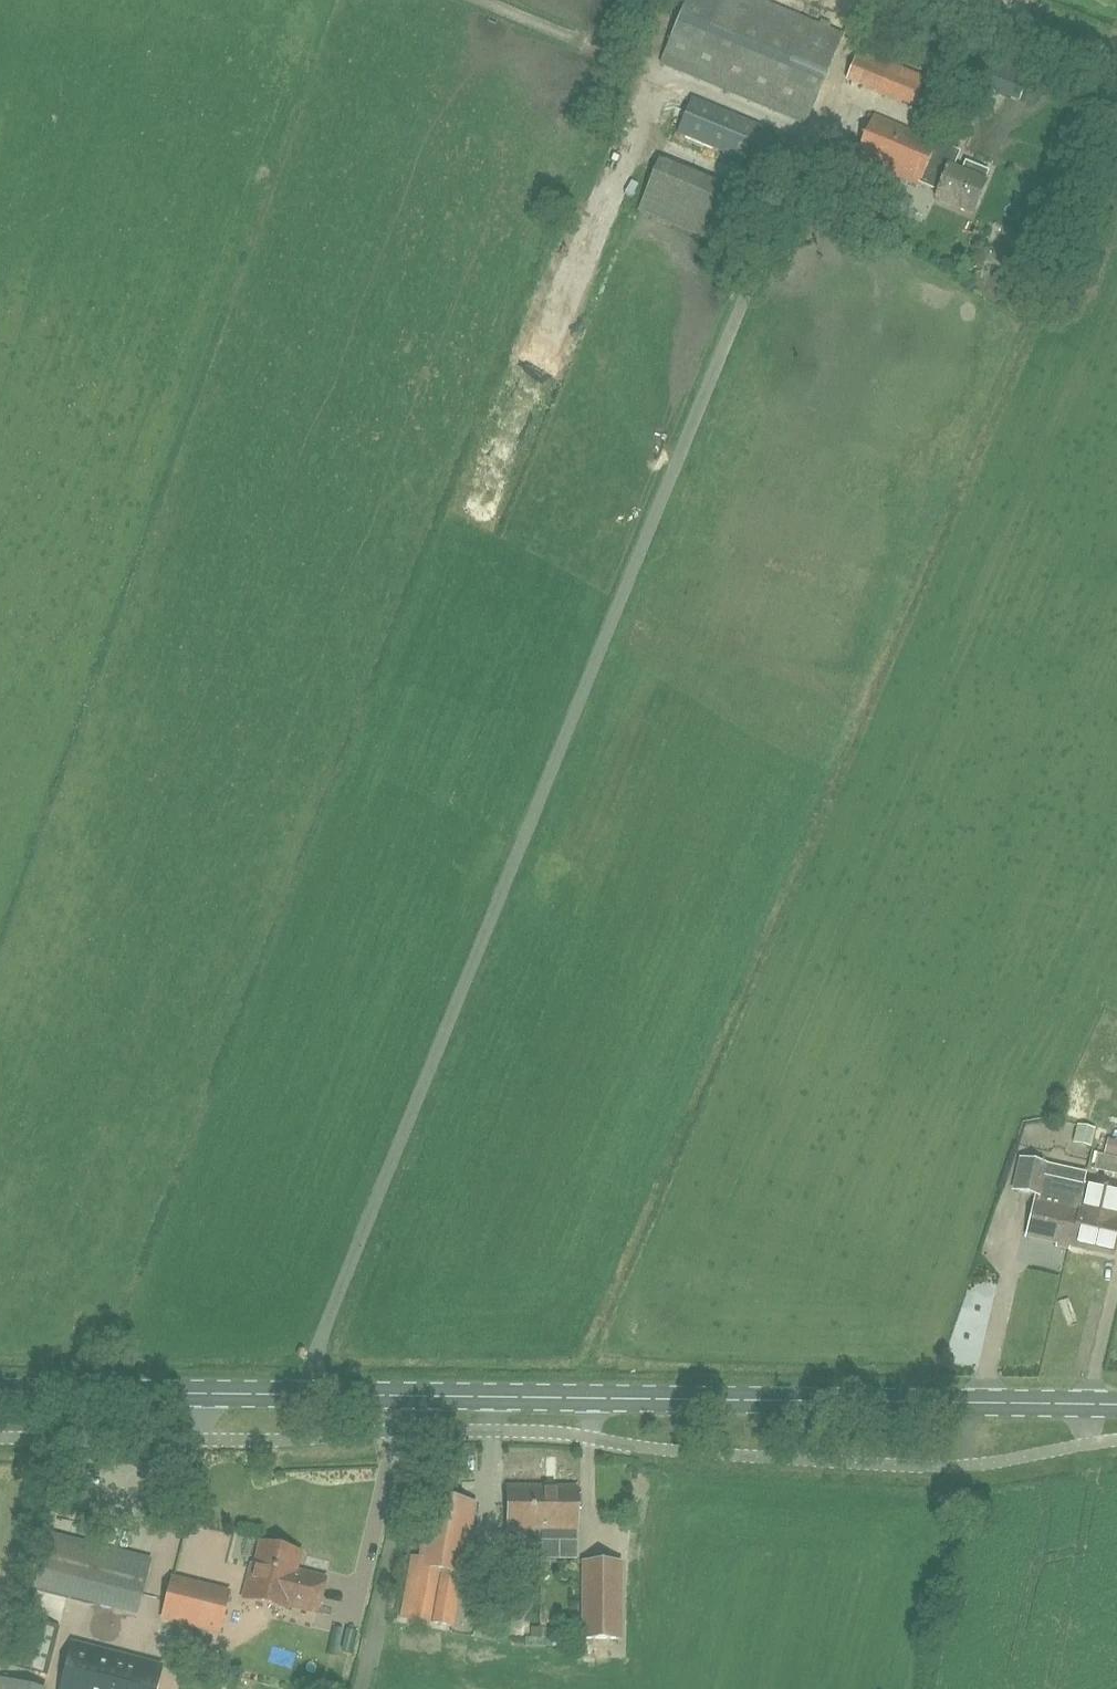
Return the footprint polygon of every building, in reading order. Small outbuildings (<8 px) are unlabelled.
[(842,35),(757,0),(688,0),(662,64),(806,124),(842,35)] [(908,63),(948,79),(950,73),(1014,98),(1026,68),(924,28),(908,63)] [(913,108),(924,79),(856,51),(844,80),(913,108)] [(693,99),(678,134),(774,174),(789,139),(693,99)] [(964,163),(961,172),(953,168),(960,153),(875,115),(856,161),(919,188),(921,184),(938,191),(935,199),(972,214),(985,182),(985,181),(988,173),(964,163)] [(652,175),(637,210),(732,249),(746,214),(652,175)] [(1099,1144),(1100,1128),(1083,1127),(1082,1144),(1099,1144)] [(1095,1170),(1116,1175),(1116,1159),(1098,1155),(1095,1170)] [(1020,1160),(1013,1190),(1037,1195),(1035,1202),(1034,1202),(1026,1236),(1069,1246),(1077,1211),(1083,1185),(1085,1174),(1065,1170),(1063,1182),(1043,1177),(1046,1166),(1020,1160)] [(1069,1246),(1114,1256),(1116,1242),(1116,1193),(1083,1185),(1077,1211),(1069,1246)] [(541,1511),(541,1490),(506,1490),(506,1532),(539,1532),(539,1511),(541,1511)] [(574,1541),(575,1491),(541,1490),(541,1511),(539,1511),(539,1532),(540,1532),(540,1541),(574,1541)] [(450,1629),(472,1506),(430,1499),(420,1561),(410,1559),(399,1620),(450,1629)] [(139,1598),(149,1559),(48,1533),(36,1580),(38,1580),(40,1573),(139,1598)] [(246,1599),(265,1604),(284,1609),(285,1606),(315,1615),(324,1579),(294,1572),(298,1555),(289,1553),(286,1549),(273,1546),(268,1548),(259,1546),(254,1567),(249,1566),(245,1582),(250,1584),(246,1599)] [(583,1560),(583,1639),(622,1639),(622,1561),(583,1560)] [(228,1593),(171,1578),(161,1619),(217,1633),(228,1593)] [(58,1627),(28,1619),(16,1666),(46,1674),(58,1627)] [(69,1688),(156,1688),(162,1668),(73,1645),(62,1687),(69,1688)] [(32,1688),(0,1680),(0,1688),(32,1688)]
